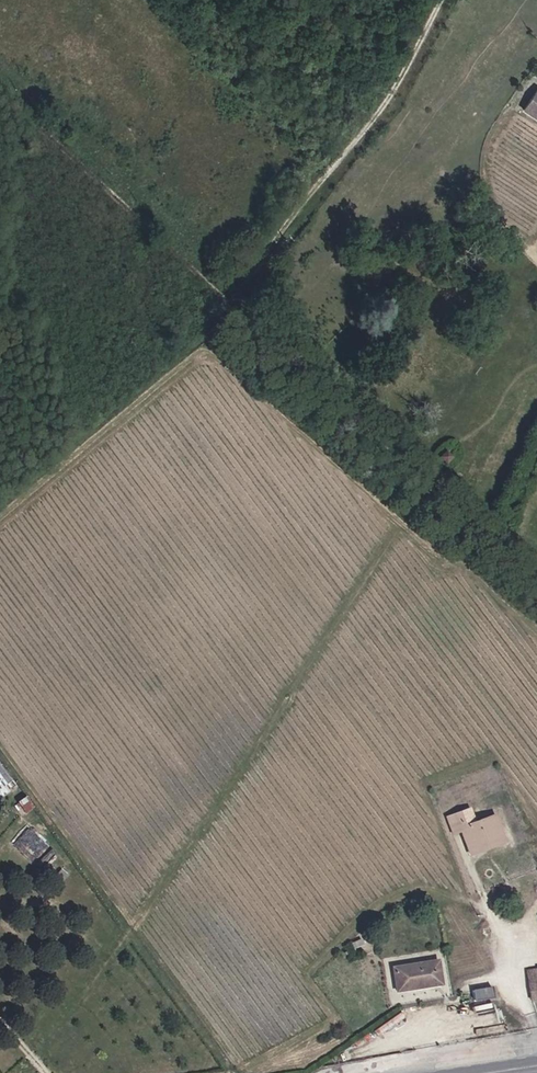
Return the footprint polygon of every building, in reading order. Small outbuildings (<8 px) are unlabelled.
[(526,110),(536,117),(536,92),(526,110)] [(0,775),(0,800),(13,791),(0,775)] [(505,840),(498,820),(497,818),(476,825),(471,812),(450,820),(455,833),(456,836),(464,833),(471,852),(490,846),(491,850),(507,845),(505,840)] [(491,850),(490,846),(471,852),(473,857),(491,851),(491,850)] [(394,971),(397,995),(443,987),(439,963),(394,971)] [(527,975),(530,1003),(536,1002),(536,973),(527,975)] [(475,1003),(496,1001),(494,990),(473,993),(475,1003)]
